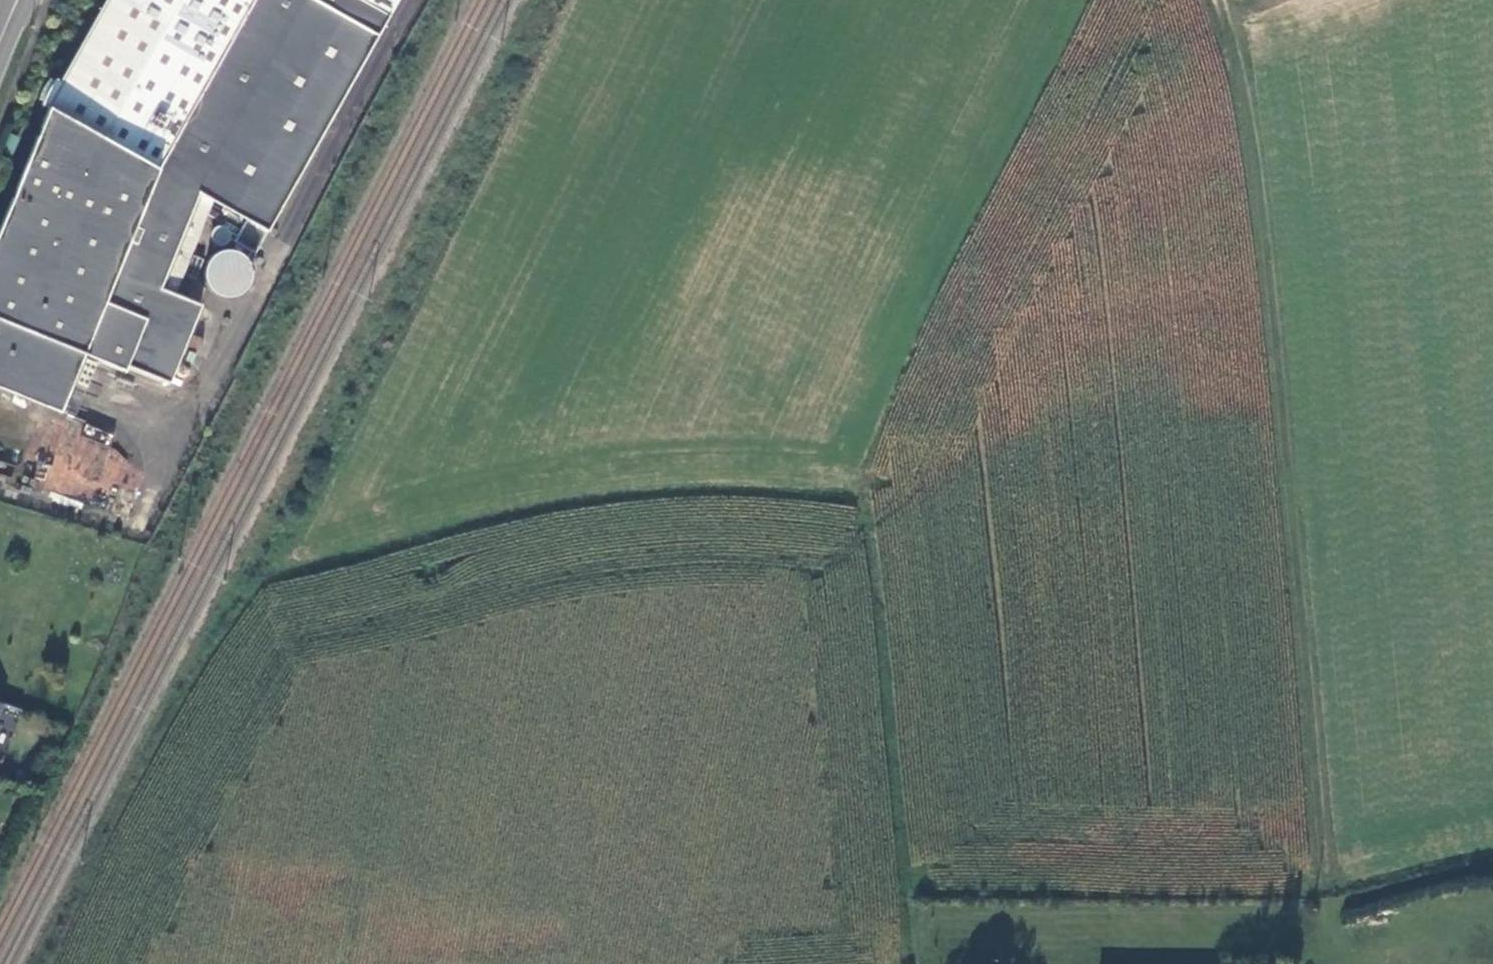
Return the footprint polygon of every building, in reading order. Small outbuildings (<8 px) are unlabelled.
[(64,87),(62,86),(59,85),(56,84),(52,85),(49,86),(46,87),(43,89),(40,92),(39,95),(38,98),(37,102),(37,105),(38,109),(40,112),(42,115),(46,117),(0,231),(0,388),(61,412),(84,354),(126,371),(129,366),(170,382),(202,304),(174,293),(212,199),(268,230),(393,0),(112,0),(64,87)] [(244,297),(253,254),(214,246),(206,290),(244,297)]
